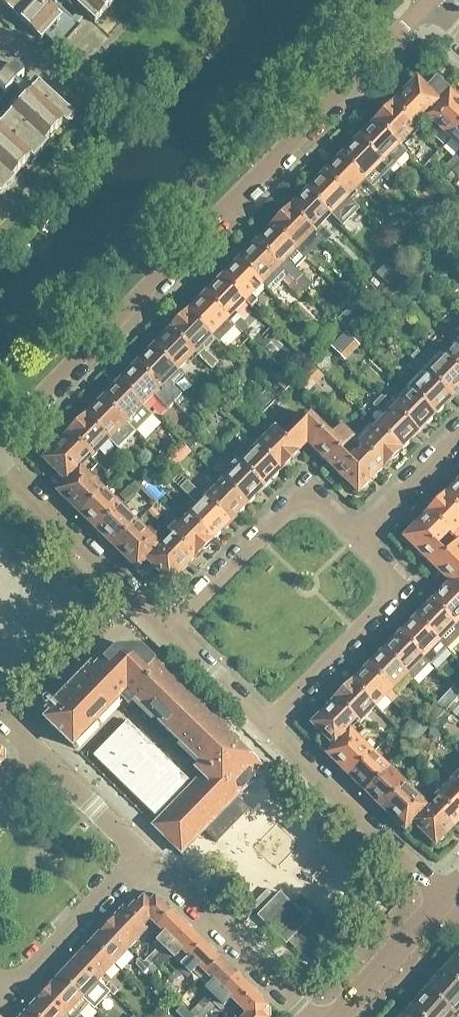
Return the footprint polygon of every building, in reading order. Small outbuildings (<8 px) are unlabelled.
[(20,0),(0,0),(0,1),(10,10),(20,0)] [(48,0),(20,0),(10,10),(25,24),(48,0)] [(52,0),(48,0),(25,24),(41,39),(45,35),(59,49),(81,26),(52,0)] [(102,0),(67,0),(65,2),(79,15),(82,11),(89,17),(95,23),(110,7),(102,0)] [(25,73),(17,65),(14,65),(7,72),(0,66),(0,100),(25,73)] [(443,65),(437,72),(446,79),(452,72),(443,65)] [(438,104),(449,92),(435,79),(426,89),(416,80),(414,82),(411,82),(407,87),(407,89),(398,98),(409,108),(402,115),(411,123),(424,110),(428,115),(438,104)] [(74,118),(58,103),(33,81),(17,99),(57,136),(74,118)] [(458,129),(458,102),(449,92),(438,104),(428,115),(427,115),(451,138),(458,129)] [(411,123),(402,115),(409,108),(398,98),(392,105),(391,105),(383,113),(380,113),(376,117),(376,119),(374,122),(375,122),(399,145),(416,128),(411,123)] [(57,136),(17,99),(1,117),(41,154),(57,136)] [(1,117),(0,118),(0,149),(25,172),(41,154),(1,117)] [(397,163),(407,153),(399,145),(375,122),(372,125),(370,124),(365,129),(365,131),(357,140),(381,163),(389,171),(390,170),(396,176),(403,170),(397,163)] [(451,138),(458,146),(458,129),(451,138)] [(381,163),(357,140),(349,148),(346,148),(342,152),(342,155),(340,157),(364,180),(372,188),(389,171),(381,163)] [(0,149),(0,182),(9,190),(25,172),(0,149)] [(458,165),(458,153),(458,154),(457,153),(446,166),(452,171),(453,171),(458,165)] [(335,159),(332,163),(332,165),(323,174),(347,198),(348,197),(361,211),(367,205),(359,197),(360,196),(354,190),(364,180),(340,157),(338,159),(335,159)] [(453,171),(452,171),(447,177),(451,181),(457,175),(458,176),(458,165),(453,171)] [(347,198),(323,174),(315,183),(313,183),(308,187),(308,190),(306,192),(330,215),(347,198)] [(0,182),(0,199),(9,190),(0,182)] [(330,215),(306,192),(304,194),(301,194),(297,198),(297,201),(289,209),(317,236),(322,241),(324,244),(332,237),(321,225),(330,215)] [(433,207),(433,199),(429,195),(422,195),(419,198),(431,209),(433,207)] [(317,236),(289,209),(280,218),(277,218),(274,221),(274,224),(271,226),(272,227),(272,226),(296,250),(306,259),(322,241),(317,236)] [(419,229),(430,239),(444,226),(432,215),(419,229)] [(296,250),(272,226),(272,227),(270,229),(267,229),(263,233),(263,236),(255,244),(288,275),(287,276),(293,282),(303,291),(304,292),(312,283),(296,269),(306,259),(296,250)] [(288,275),(255,244),(247,252),(244,252),(240,256),(240,259),(238,261),(262,284),(262,285),(271,293),(287,276),(288,275)] [(262,284),(238,261),(236,263),(233,264),(229,267),(229,270),(221,278),(245,302),(246,301),(251,306),(258,299),(253,294),(262,285),(262,284)] [(235,312),(245,302),(221,278),(219,281),(216,281),(212,285),(212,287),(204,296),(228,319),(228,320),(235,327),(242,333),(248,326),(240,318),(241,318),(235,312)] [(293,282),(289,287),(299,296),(303,291),(293,282)] [(228,319),(204,296),(196,304),(193,304),(189,308),(189,310),(187,313),(211,336),(212,336),(216,340),(218,343),(235,327),(228,320),(228,319)] [(211,336),(187,313),(186,313),(184,315),(182,315),(178,319),(177,322),(169,330),(170,330),(196,356),(197,355),(212,370),(219,362),(206,350),(216,340),(212,336),(211,336)] [(336,323),(328,331),(336,338),(344,331),(336,323)] [(328,331),(326,329),(317,338),(327,348),(336,338),(328,331)] [(170,330),(161,340),(158,340),(155,343),(154,346),(153,348),(177,371),(189,359),(191,361),(196,356),(170,330)] [(331,350),(341,359),(356,344),(346,334),(331,350)] [(446,356),(440,351),(439,352),(458,371),(458,343),(446,356)] [(182,376),(177,371),(153,348),(150,351),(147,351),(143,355),(143,358),(136,365),(174,402),(181,395),(172,387),(182,376)] [(439,352),(430,362),(418,350),(411,357),(414,360),(413,361),(451,398),(458,390),(458,371),(439,352)] [(315,368),(323,375),(332,365),(325,358),(315,368)] [(451,398),(413,361),(408,366),(417,375),(406,387),(406,388),(434,415),(435,413),(439,413),(443,409),(443,406),(451,398)] [(174,402),(136,365),(127,374),(124,374),(121,378),(121,380),(119,382),(143,405),(152,396),(166,410),(174,402)] [(110,392),(102,400),(135,432),(143,424),(134,415),(143,405),(119,382),(117,385),(114,385),(110,389),(110,392)] [(434,415),(406,388),(397,397),(391,391),(385,398),(382,396),(381,397),(417,432),(425,424),(428,424),(432,420),(432,417),(434,415)] [(260,415),(274,400),(267,393),(252,407),(260,415)] [(417,432),(381,397),(373,405),(380,412),(382,411),(387,416),(377,427),(370,419),(368,420),(400,450),(402,448),(405,447),(408,444),(408,441),(417,432)] [(135,432),(102,400),(93,409),(90,409),(87,412),(87,415),(85,417),(84,417),(108,441),(120,429),(135,444),(141,437),(140,437),(135,432)] [(108,441),(84,417),(82,419),(79,420),(75,424),(75,426),(67,435),(60,442),(70,452),(78,443),(87,453),(86,453),(91,458),(108,441)] [(352,439),(351,438),(340,427),(330,437),(310,417),(292,435),(303,446),(306,443),(317,454),(318,457),(321,461),(325,461),(328,464),(352,439)] [(400,450),(368,420),(351,438),(352,439),(353,438),(373,459),(367,466),(375,475),(382,468),(383,468),(391,459),(394,459),(398,455),(398,452),(400,450)] [(209,423),(203,430),(209,436),(216,430),(209,423)] [(297,453),(303,446),(292,435),(286,441),(274,429),(257,446),(256,447),(281,470),(284,467),(286,467),(290,463),(290,461),(298,453),(297,453)] [(150,440),(144,434),(140,437),(141,437),(146,443),(150,440)] [(367,483),(375,475),(367,466),(373,459),(353,438),(352,439),(328,464),(336,472),(337,475),(341,480),(344,480),(357,493),(359,491),(362,490),(366,486),(367,483)] [(281,470),(256,447),(257,446),(250,439),(233,456),(240,464),(239,464),(263,487),(271,479),(274,479),(278,475),(278,472),(280,470),(281,470)] [(74,466),(86,453),(87,453),(78,443),(70,452),(60,442),(51,451),(49,451),(45,455),(45,457),(43,459),(57,473),(57,475),(61,479),(63,479),(66,482),(67,480),(77,469),(74,466)] [(175,468),(190,452),(183,445),(168,460),(175,468)] [(263,487),(239,464),(223,481),(222,482),(246,504),(248,503),(251,502),(254,498),(255,496),(263,487)] [(104,491),(80,467),(77,469),(67,480),(66,482),(57,491),(81,514),(104,491)] [(246,504),(222,482),(223,481),(219,476),(201,495),(229,522),(237,514),(239,514),(243,510),(244,507),(246,504)] [(166,495),(148,478),(138,489),(155,506),(166,495)] [(201,495),(191,485),(192,484),(187,480),(180,487),(199,506),(188,517),(211,539),(213,537),(216,537),(220,533),(221,530),(229,522),(201,495)] [(452,488),(450,488),(446,492),(446,495),(444,496),(443,496),(458,511),(458,481),(452,488)] [(97,531),(120,507),(125,501),(134,492),(128,486),(114,501),(104,491),(81,514),(97,531)] [(443,496),(441,498),(438,498),(435,502),(434,505),(427,512),(428,512),(420,520),(429,530),(438,521),(447,530),(446,531),(451,537),(458,529),(458,511),(443,496)] [(114,547),(137,523),(120,507),(97,531),(114,547)] [(212,540),(211,539),(188,517),(170,535),(174,538),(175,538),(185,548),(178,555),(187,564),(193,558),(194,558),(203,549),(206,548),(210,545),(210,542),(212,540)] [(433,544),(446,531),(447,530),(438,521),(429,530),(420,520),(411,529),(409,529),(406,533),(406,535),(403,538),(416,550),(416,553),(420,557),(423,558),(433,567),(446,556),(445,555),(433,544)] [(146,559),(158,548),(160,545),(153,538),(156,535),(149,529),(146,532),(137,523),(114,547),(136,569),(146,559)] [(187,564),(178,555),(185,548),(175,538),(174,538),(161,551),(158,548),(146,559),(149,563),(150,566),(154,570),(157,570),(169,582),(171,580),(174,580),(178,576),(178,573),(187,564)] [(458,541),(445,555),(446,556),(433,567),(435,569),(436,572),(439,576),(443,576),(450,583),(447,587),(458,598),(458,542),(458,541)] [(458,598),(447,587),(445,589),(443,589),(439,592),(439,595),(432,602),(457,627),(458,629),(458,598)] [(432,602),(423,611),(421,611),(418,614),(417,617),(415,619),(440,644),(445,649),(458,635),(458,629),(457,627),(432,602)] [(424,660),(440,644),(415,619),(413,621),(411,621),(407,625),(406,628),(399,635),(424,660)] [(424,660),(399,635),(391,643),(389,643),(385,647),(385,649),(384,651),(408,676),(413,680),(429,664),(424,660)] [(215,843),(249,809),(236,797),(262,770),(228,737),(231,733),(177,681),(179,679),(174,673),(172,676),(162,667),(159,670),(139,651),(114,651),(105,661),(103,659),(94,669),(90,665),(82,674),(46,712),(49,715),(44,720),(72,748),(120,699),(128,706),(134,700),(200,764),(194,770),(201,777),(152,827),(181,854),(203,831),(215,843)] [(408,676),(384,651),(382,653),(379,653),(375,657),(375,660),(367,667),(391,691),(397,696),(398,696),(413,680),(408,676)] [(386,695),(391,691),(367,667),(359,675),(357,675),(354,679),(353,681),(351,683),(375,707),(386,695)] [(375,707),(351,683),(349,685),(346,685),(342,689),(342,692),(334,700),(334,701),(328,707),(337,715),(344,708),(354,717),(353,718),(357,722),(359,723),(375,707)] [(397,696),(392,702),(401,710),(407,705),(398,696),(397,696)] [(346,734),(349,730),(357,722),(353,718),(354,717),(344,708),(337,715),(328,707),(320,715),(318,715),(314,719),(314,722),(311,724),(325,738),(325,740),(329,744),(332,744),(334,747),(346,734)] [(399,728),(414,742),(428,727),(414,713),(399,728)] [(155,817),(189,782),(126,722),(92,757),(155,817)] [(440,733),(432,725),(427,730),(435,737),(440,733)] [(349,776),(372,753),(349,731),(349,730),(346,734),(334,747),(327,754),(349,776)] [(408,750),(411,746),(413,745),(407,739),(402,744),(408,750)] [(411,746),(408,750),(415,757),(423,750),(415,742),(413,745),(411,746)] [(365,793),(388,769),(372,753),(349,776),(365,793)] [(382,809),(405,785),(388,769),(365,793),(382,809)] [(453,780),(436,798),(441,802),(442,801),(451,812),(444,819),(453,827),(458,821),(458,786),(453,780)] [(404,831),(413,823),(425,811),(428,808),(405,785),(382,809),(404,831)] [(453,827),(444,819),(451,812),(442,801),(441,802),(429,814),(425,811),(413,823),(416,826),(416,828),(420,832),(422,832),(436,845),(439,843),(441,842),(444,839),(445,836),(453,827)] [(339,932),(300,895),(291,904),(279,893),(275,896),(267,889),(251,906),(259,913),(256,916),(285,945),(288,942),(309,963),(331,940),(333,941),(337,937),(336,936),(339,932)] [(134,903),(126,911),(142,926),(149,919),(156,926),(171,910),(161,900),(160,900),(154,895),(153,896),(152,895),(145,894),(143,896),(143,895),(135,903),(134,903)] [(145,930),(142,926),(126,911),(123,908),(107,925),(128,948),(145,930)] [(158,948),(150,956),(154,961),(188,926),(171,910),(156,926),(164,934),(153,944),(158,948)] [(128,948),(107,925),(90,942),(113,964),(128,948)] [(167,965),(181,950),(188,957),(189,958),(204,942),(188,926),(154,961),(148,967),(150,968),(155,963),(160,967),(165,962),(167,965)] [(113,964),(90,942),(74,959),(97,982),(113,964)] [(220,958),(204,942),(189,958),(188,957),(178,968),(168,979),(173,983),(183,973),(187,977),(193,971),(200,978),(220,958)] [(453,961),(448,961),(443,967),(444,971),(443,972),(458,986),(458,954),(453,961)] [(148,967),(154,961),(150,956),(149,957),(144,962),(148,967)] [(203,1008),(236,973),(220,958),(200,978),(208,986),(202,992),(206,996),(191,1011),(195,1016),(203,1008)] [(97,982),(74,959),(58,976),(82,999),(88,1005),(100,992),(104,988),(97,982)] [(148,967),(144,962),(143,962),(140,959),(135,964),(143,972),(148,967)] [(458,1006),(458,986),(443,972),(426,991),(455,1016),(458,1016),(458,1006)] [(236,973),(203,1008),(209,1014),(217,1006),(220,1009),(230,999),(237,1006),(253,990),(236,973)] [(58,976),(42,993),(67,1016),(81,1016),(80,1016),(89,1006),(88,1005),(82,999),(58,976)] [(109,982),(105,987),(113,995),(118,990),(109,982)] [(237,1006),(246,1014),(243,1016),(270,1016),(270,1010),(270,1009),(268,1007),(263,1001),(264,1000),(253,990),(237,1006)] [(426,991),(409,1010),(416,1016),(455,1016),(426,991)] [(42,993),(26,1010),(34,1016),(67,1016),(42,993)] [(195,1016),(196,1016),(206,1016),(209,1014),(203,1008),(195,1016)]
